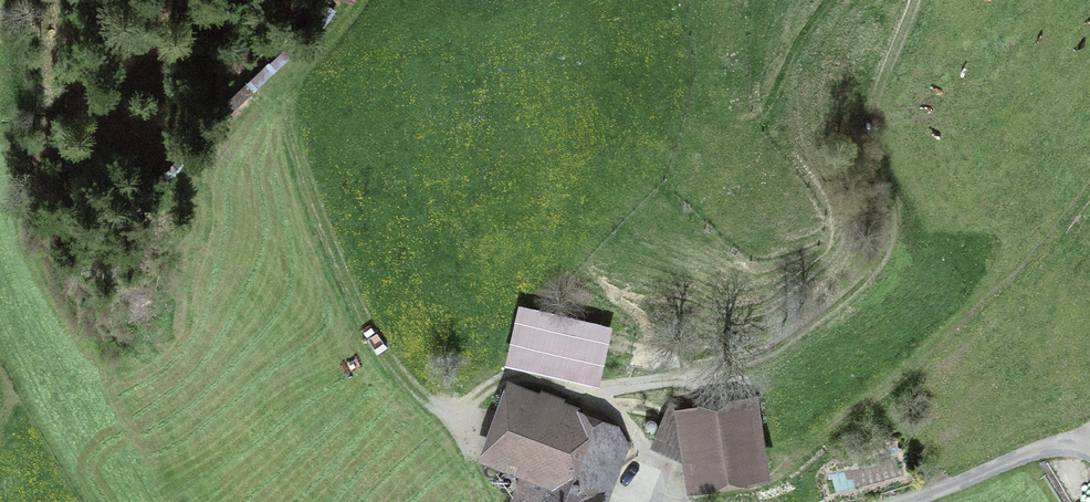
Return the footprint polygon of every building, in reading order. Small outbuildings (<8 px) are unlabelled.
[(595,374),(605,330),(522,311),(512,355),(595,374)] [(610,448),(615,450),(621,435),(615,433),(617,429),(560,408),(564,398),(542,390),(539,400),(515,392),(492,455),(526,468),(514,501),(590,501),(610,448)] [(654,440),(690,454),(695,474),(759,459),(745,395),(680,409),(679,407),(668,402),(654,440)] [(658,424),(652,419),(646,421),(644,428),(649,433),(656,430),(658,424)] [(496,460),(490,459),(485,461),(482,466),(483,472),(487,476),(492,477),(498,475),(501,470),(500,464),(496,460)] [(512,471),(506,470),(500,473),(498,479),(499,485),(503,489),(510,490),(515,487),(517,481),(516,475),(512,471)]
